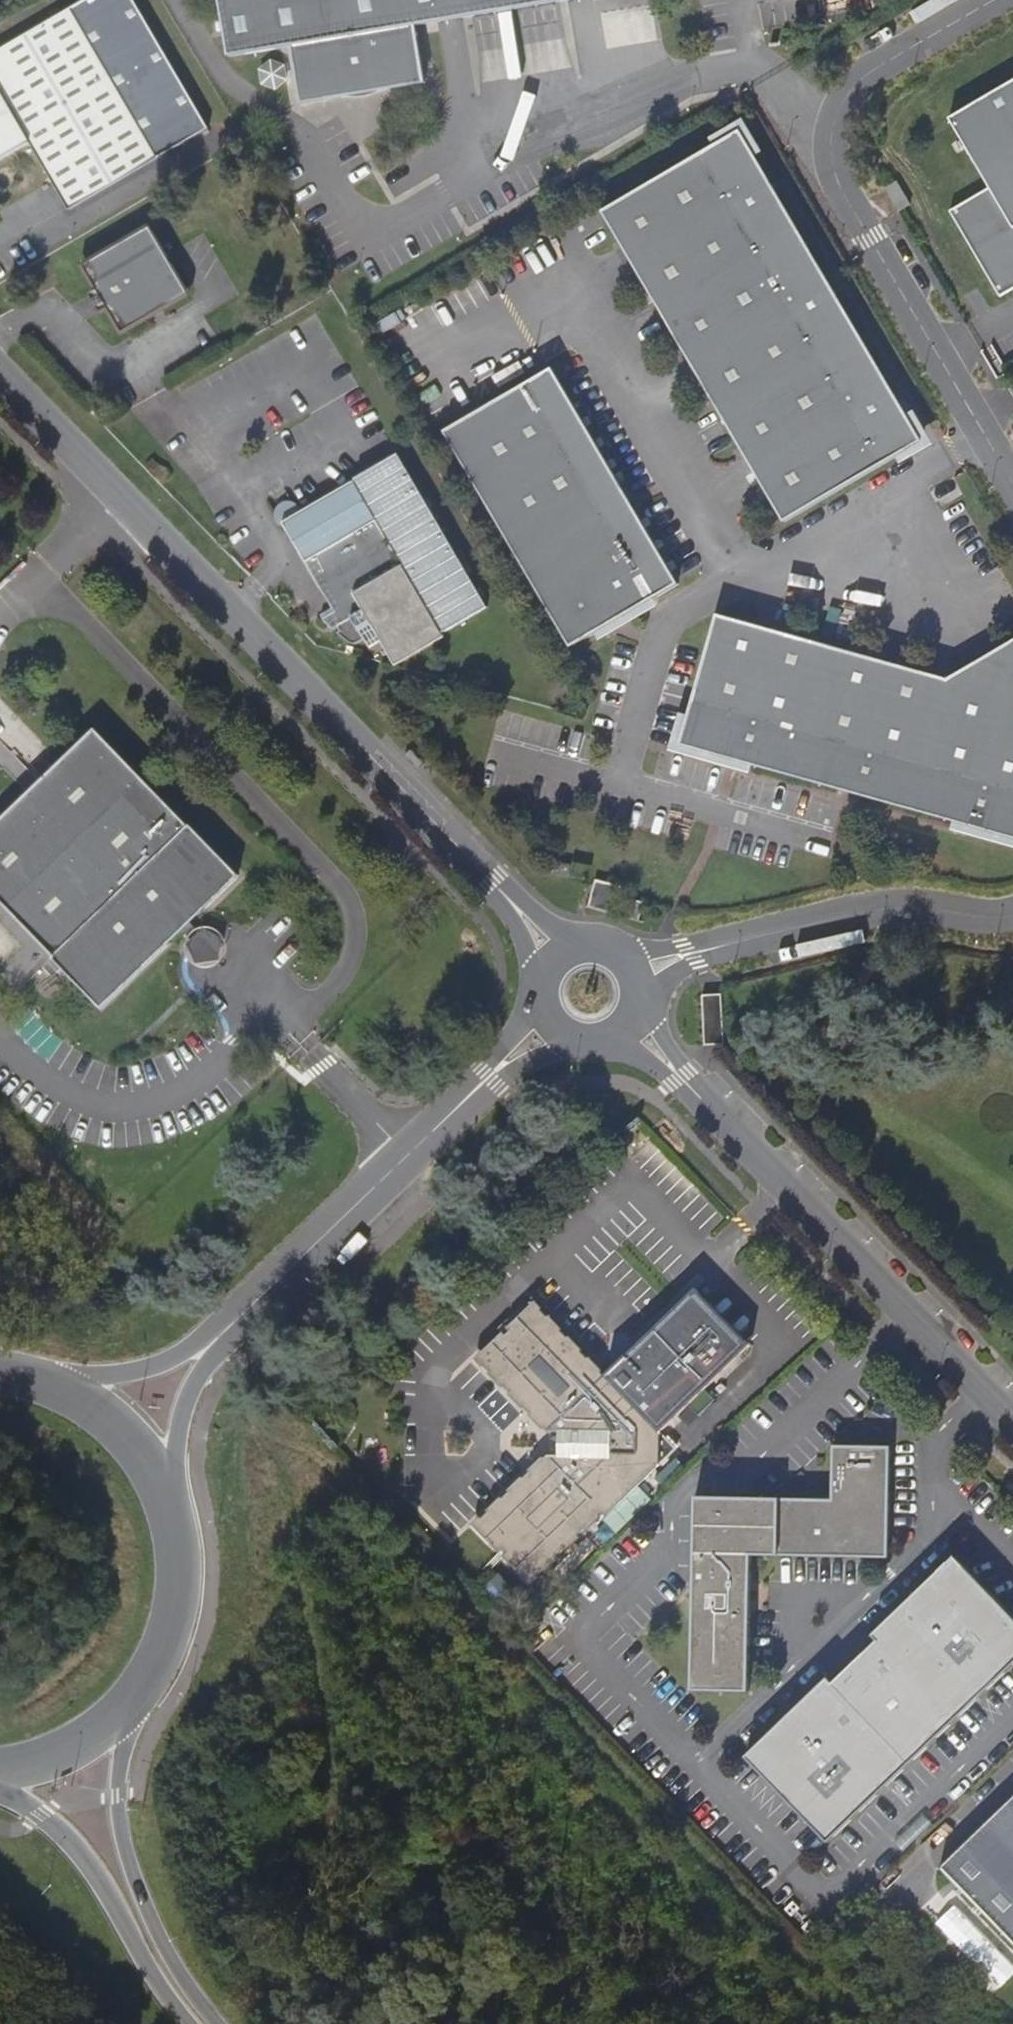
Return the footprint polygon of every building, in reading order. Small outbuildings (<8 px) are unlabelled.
[(156,159),(209,128),(134,0),(84,0),(68,9),(0,50),(0,159),(29,142),(53,182),(69,209),(156,159)] [(229,58),(291,48),(416,27),(576,0),(219,0),(229,58)] [(291,48),(300,105),(325,101),(324,96),(425,79),(416,27),(291,48)] [(944,111),(990,188),(951,211),(1001,297),(1012,290),(1012,70),(944,111)] [(425,79),(324,96),(325,101),(425,84),(425,79)] [(783,523),(922,442),(740,131),(601,212),(783,523)] [(897,181),(886,187),(899,210),(910,204),(897,181)] [(123,333),(189,293),(150,227),(83,266),(98,290),(92,293),(91,300),(97,310),(103,311),(109,308),(123,333)] [(552,368),(444,432),(571,648),(679,585),(552,368)] [(441,633),(487,607),(398,454),(282,522),(334,612),(324,618),(347,642),(352,644),(359,643),(364,641),(375,659),(387,652),(395,666),(444,637),(441,633)] [(1012,838),(1012,641),(947,680),(717,615),(681,744),(1012,838)] [(94,728),(0,819),(0,902),(52,956),(50,957),(98,1007),(99,1007),(100,1007),(101,1007),(102,1007),(169,942),(166,938),(179,927),(188,920),(198,906),(202,911),(236,878),(236,877),(237,877),(237,876),(237,875),(238,875),(237,874),(237,873),(189,824),(187,826),(94,728)] [(615,914),(620,896),(623,887),(595,880),(593,886),(588,906),(615,914)] [(196,928),(188,920),(179,927),(187,936),(188,934),(190,933),(192,931),(194,929),(196,928)] [(219,960),(224,954),(224,951),(225,944),(223,939),(219,933),(215,929),(211,927),(203,926),(198,927),(194,929),(192,931),(190,933),(188,934),(186,939),(185,942),(185,947),(185,952),(187,956),(190,960),(196,965),(203,967),(211,966),(215,963),(219,960)] [(705,1044),(724,1043),(721,993),(702,994),(704,1036),(705,1044)] [(535,1302),(529,1307),(600,1381),(607,1375),(535,1302)] [(622,1391),(607,1375),(600,1381),(529,1307),(481,1352),(552,1426),(547,1431),(568,1433),(567,1437),(555,1437),(555,1450),(567,1451),(567,1454),(548,1454),(554,1460),(502,1510),(480,1531),(524,1577),(599,1507),(605,1512),(607,1514),(643,1480),(660,1464),(677,1448),(706,1420),(716,1430),(732,1415),(722,1404),(767,1360),(713,1304),(622,1391)] [(476,1358),(547,1431),(552,1426),(481,1352),(476,1358)] [(888,1554),(890,1446),(840,1445),(838,1498),(696,1496),(694,1581),(693,1688),(747,1689),(751,1552),(888,1554)] [(474,1525),(480,1531),(502,1510),(554,1460),(548,1454),(474,1525)] [(665,1469),(660,1464),(643,1480),(648,1486),(665,1469)] [(605,1512),(582,1534),(599,1552),(657,1494),(648,1486),(643,1480),(607,1514),(605,1512)] [(530,1583),(582,1534),(605,1512),(599,1507),(524,1577),(530,1583)] [(835,1681),(830,1676),(749,1754),(832,1839),(969,1705),(1012,1662),(1012,1614),(954,1554),(874,1633),(880,1639),(886,1645),(843,1689),(835,1681)] [(880,1639),(835,1681),(843,1689),(886,1645),(880,1639)] [(938,1867),(1012,1943),(1012,1793),(938,1867)]
